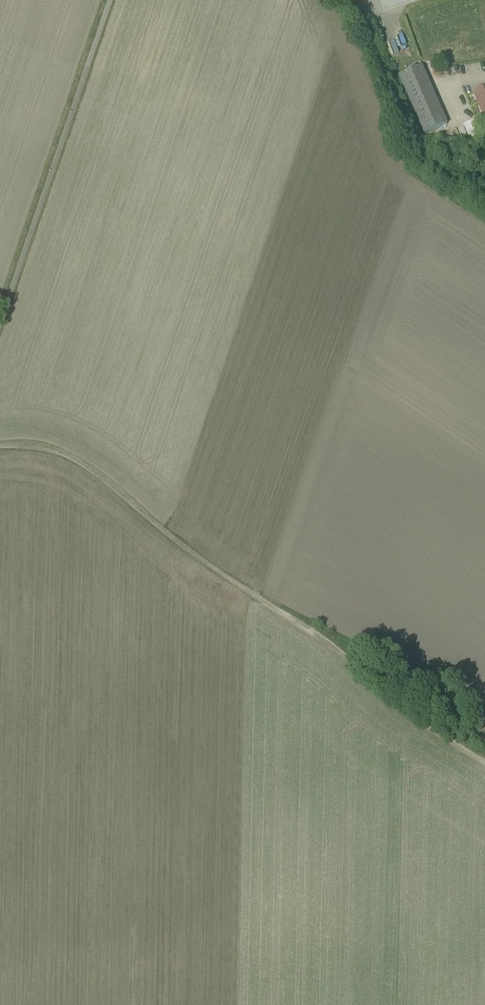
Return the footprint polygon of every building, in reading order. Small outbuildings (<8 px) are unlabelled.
[(391,49),(396,47),(392,37),(388,39),(391,49)] [(425,134),(448,125),(423,67),(412,72),(400,77),(425,134)] [(475,94),(484,118),(484,90),(475,94)]
